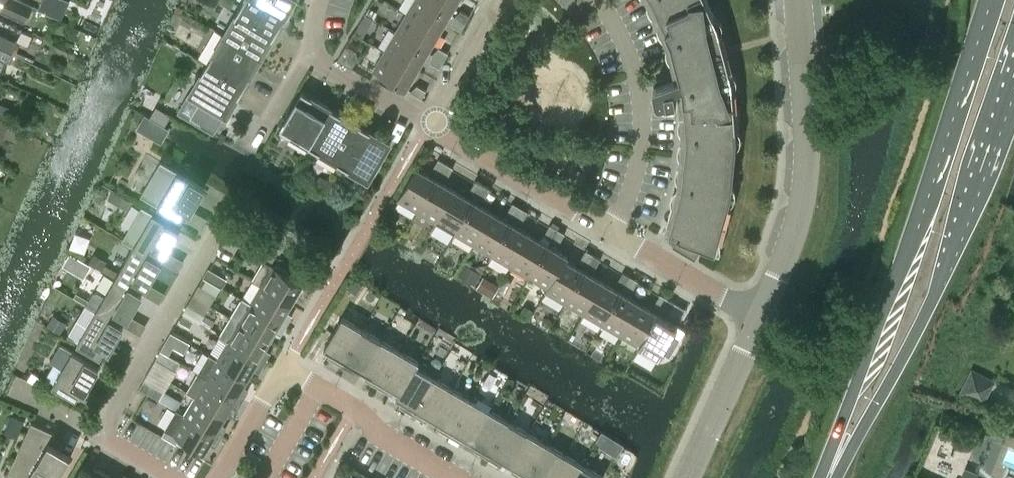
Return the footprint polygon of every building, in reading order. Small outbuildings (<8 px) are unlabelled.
[(33,6),(20,0),(0,0),(0,1),(5,3),(1,11),(25,23),(33,6)] [(241,5),(279,27),(295,0),(244,0),(241,5)] [(428,0),(414,0),(407,13),(439,32),(450,13),(428,0)] [(450,13),(458,0),(428,0),(450,13)] [(671,40),(673,49),(680,73),(653,83),(655,99),(657,102),(661,103),(677,101),(674,86),(673,84),(682,81),(683,87),(687,136),(682,185),(669,233),(676,235),(674,242),(673,241),(673,242),(695,256),(702,245),(710,248),(713,238),(718,240),(731,194),(737,137),(732,79),(722,40),(718,23),(707,0),(653,0),(671,40)] [(241,5),(224,34),(262,56),(279,27),(241,5)] [(454,16),(466,23),(470,15),(460,10),(454,16)] [(439,32),(407,13),(396,32),(428,51),(439,32)] [(461,30),(466,23),(454,16),(452,24),(461,30)] [(386,49),(418,68),(428,51),(396,32),(386,49)] [(0,33),(0,47),(12,53),(18,42),(0,33)] [(224,34),(207,63),(245,85),(262,56),(224,34)] [(352,68),(358,57),(356,50),(346,44),(337,59),(352,68)] [(12,53),(0,47),(0,58),(8,61),(12,53)] [(432,53),(444,60),(448,52),(439,47),(432,53)] [(405,89),(418,68),(386,49),(373,70),(405,89)] [(444,60),(432,53),(430,62),(439,67),(444,60)] [(207,63),(190,93),(202,100),(191,119),(213,132),(224,113),(227,115),(245,85),(207,63)] [(426,90),(417,84),(410,91),(422,98),(426,90)] [(310,145),(332,107),(302,90),(280,128),(310,145)] [(156,106),(150,116),(165,124),(170,114),(156,106)] [(339,162),(361,124),(332,107),(310,145),(339,162)] [(154,119),(144,114),(136,128),(145,134),(154,119)] [(390,142),(361,124),(339,162),(368,179),(390,142)] [(439,174),(446,163),(438,158),(432,168),(439,174)] [(160,161),(140,195),(158,205),(181,219),(187,209),(190,211),(204,187),(178,171),(160,161)] [(446,163),(439,174),(447,176),(453,167),(446,163)] [(418,211),(436,179),(417,167),(398,199),(418,211)] [(436,179),(418,211),(435,221),(454,189),(436,179)] [(477,196),(483,185),(475,180),(470,190),(477,196)] [(483,185),(477,196),(485,198),(490,189),(483,185)] [(455,233),(474,200),(454,189),(435,221),(455,233)] [(491,211),(474,200),(455,233),(472,243),(491,211)] [(514,218),(520,206),(513,202),(507,211),(513,218),(514,218)] [(527,211),(520,206),(514,218),(522,220),(527,211)] [(491,211),(472,243),(492,254),(511,222),(491,211)] [(163,250),(166,252),(180,229),(153,213),(134,246),(158,260),(158,259),(163,250)] [(510,265),(529,233),(511,222),(492,254),(510,265)] [(550,240),(551,240),(558,228),(550,224),(544,233),(550,240)] [(565,233),(558,228),(551,240),(559,242),(565,233)] [(529,233),(510,265),(530,276),(548,244),(529,233)] [(567,260),(565,259),(567,256),(548,244),(530,276),(547,287),(550,289),(567,260)] [(161,260),(158,259),(158,260),(134,246),(115,278),(139,292),(139,291),(144,283),(147,284),(161,260)] [(586,265),(593,254),(586,249),(580,259),(586,265)] [(586,265),(595,268),(601,258),(593,254),(586,265)] [(89,266),(69,255),(62,266),(82,278),(89,266)] [(252,279),(261,284),(292,302),(297,294),(303,298),(309,287),(287,274),(289,270),(276,263),(274,266),(263,260),(252,279)] [(545,290),(565,302),(584,270),(567,260),(550,289),(547,287),(545,290)] [(584,270),(565,302),(585,314),(604,281),(584,270)] [(624,287),(630,276),(623,271),(617,281),(624,287)] [(199,284),(216,295),(221,287),(204,276),(199,284)] [(624,287),(632,290),(638,280),(630,276),(624,287)] [(142,293),(139,291),(139,292),(115,278),(105,295),(97,291),(93,292),(86,304),(120,324),(121,323),(126,315),(128,316),(142,293)] [(621,291),(604,281),(585,314),(602,323),(621,291)] [(251,302),(250,303),(287,325),(291,318),(284,315),(292,302),(261,284),(251,302)] [(621,291),(602,323),(621,335),(640,303),(621,291)] [(661,309),(668,298),(660,293),(655,303),(661,309)] [(242,297),(231,317),(270,339),(277,327),(283,331),(287,325),(250,303),(251,302),(242,297)] [(661,309),(669,311),(675,302),(668,298),(661,309)] [(639,345),(658,313),(640,303),(621,335),(639,345)] [(124,325),(121,323),(120,324),(86,304),(68,335),(78,341),(77,343),(101,357),(107,347),(110,348),(124,325)] [(200,322),(204,314),(187,304),(182,312),(200,322)] [(679,338),(672,334),(678,325),(658,313),(639,345),(659,357),(662,351),(668,355),(679,338)] [(231,317),(219,335),(228,341),(228,340),(265,362),(269,355),(263,352),(270,339),(231,317)] [(341,364),(362,328),(342,317),(324,348),(330,351),(327,356),(341,364)] [(357,367),(360,369),(378,338),(362,328),(341,364),(355,373),(357,367)] [(398,350),(378,338),(360,369),(367,373),(364,378),(377,386),(398,350)] [(228,340),(217,359),(248,377),(255,364),(261,368),(265,362),(228,340)] [(85,390),(99,366),(60,343),(50,360),(63,368),(53,385),(76,399),(82,388),(85,390)] [(397,390),(415,359),(398,350),(377,386),(392,394),(395,389),(397,390)] [(209,354),(198,372),(207,377),(243,399),(247,393),(241,389),(248,377),(217,359),(209,354)] [(415,359),(397,390),(399,392),(396,397),(402,400),(399,405),(412,413),(434,377),(416,367),(419,362),(415,359)] [(971,366),(959,390),(983,402),(995,378),(971,366)] [(198,372),(187,391),(195,397),(196,396),(226,414),(233,402),(240,405),(243,399),(207,377),(198,372)] [(429,416),(434,419),(452,388),(434,377),(412,413),(426,421),(429,416)] [(452,388),(434,419),(439,422),(436,427),(449,435),(470,398),(452,388)] [(185,414),(185,415),(221,436),(225,430),(219,426),(226,414),(196,396),(195,397),(185,414)] [(470,398),(449,435),(463,443),(466,438),(471,441),(489,409),(470,398)] [(176,409),(164,429),(173,434),(204,452),(211,439),(218,443),(221,436),(185,415),(185,414),(176,409)] [(487,457),(508,421),(489,409),(471,441),(477,444),(474,449),(487,457)] [(504,460),(508,463),(526,431),(508,421),(487,457),(501,465),(504,460)] [(34,423),(31,422),(25,435),(14,460),(5,477),(58,477),(71,455),(60,448),(50,442),(51,441),(55,433),(34,423)] [(526,431),(508,463),(514,466),(511,471),(523,477),(545,442),(526,431)] [(565,454),(545,442),(523,477),(551,477),(565,454)] [(551,477),(575,477),(583,465),(565,454),(551,477)] [(575,477),(602,477),(603,476),(583,465),(575,477)] [(75,477),(101,477),(104,472),(98,469),(94,475),(81,467),(75,477)]
